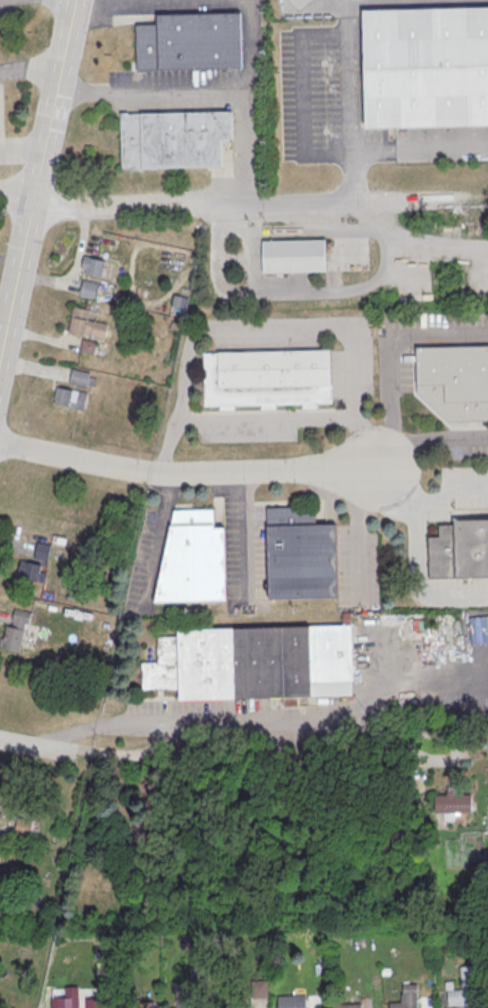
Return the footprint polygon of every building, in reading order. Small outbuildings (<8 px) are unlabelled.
[(362,9),(487,6),(487,125),(365,128),(362,9)] [(137,24),(138,69),(242,66),(240,12),(156,14),(156,23),(137,24)] [(121,114),(232,111),(232,139),(222,139),(223,166),(122,169),(121,114)] [(262,244),(325,242),(326,275),(263,276),(262,244)] [(83,256),(105,261),(101,277),(85,274),(86,269),(80,267),(83,256)] [(115,287),(83,279),(79,295),(111,303),(115,287)] [(73,306),(67,333),(84,337),(84,333),(104,338),(107,323),(87,319),(89,310),(73,306)] [(96,342),(83,339),(80,351),(94,354),(96,342)] [(417,347),(487,345),(487,423),(448,424),(418,394),(417,347)] [(204,355),(330,354),(330,386),(332,386),(332,406),(317,406),(317,410),(303,411),(303,407),(276,407),(277,412),(261,412),(261,408),(235,408),(235,413),(220,413),(220,409),(205,409),(204,355)] [(97,374),(72,369),(69,383),(94,387),(97,374)] [(53,404),(84,410),(88,392),(56,386),(53,404)] [(267,507),(269,598),(339,597),(337,524),(315,525),(315,509),(297,509),(297,506),(267,507)] [(153,601),(174,509),(213,508),(214,527),(224,527),(226,599),(153,601)] [(454,518),(487,517),(487,579),(429,581),(428,534),(440,533),(439,523),(454,523),(454,518)] [(51,546),(24,537),(19,552),(46,561),(51,546)] [(36,542),(50,544),(46,560),(42,559),(40,569),(47,571),(44,584),(19,578),(21,572),(17,571),(20,558),(32,561),(36,542)] [(5,624),(0,649),(19,653),(25,623),(29,624),(31,612),(15,609),(12,625),(5,624)] [(177,627),(351,623),(353,695),(312,696),(312,699),(179,703),(179,688),(141,689),(141,662),(157,662),(157,637),(177,637),(177,627)] [(435,794),(435,812),(472,811),(471,793),(460,793),(459,785),(447,785),(447,793),(435,794)] [(460,966),(482,965),(484,991),(475,991),(476,1004),(448,1006),(447,990),(461,989),(460,966)] [(190,982),(202,982),(202,968),(190,968),(190,982)] [(250,982),(268,981),(268,998),(250,999),(250,982)] [(416,984),(417,1007),(389,1007),(389,1002),(402,1002),(402,993),(402,985),(416,984)] [(305,995),(306,1007),(278,1007),(278,996),(305,995)] [(51,1007),(100,1007),(100,997),(84,998),(84,999),(78,999),(78,996),(51,997),(51,1007)]
